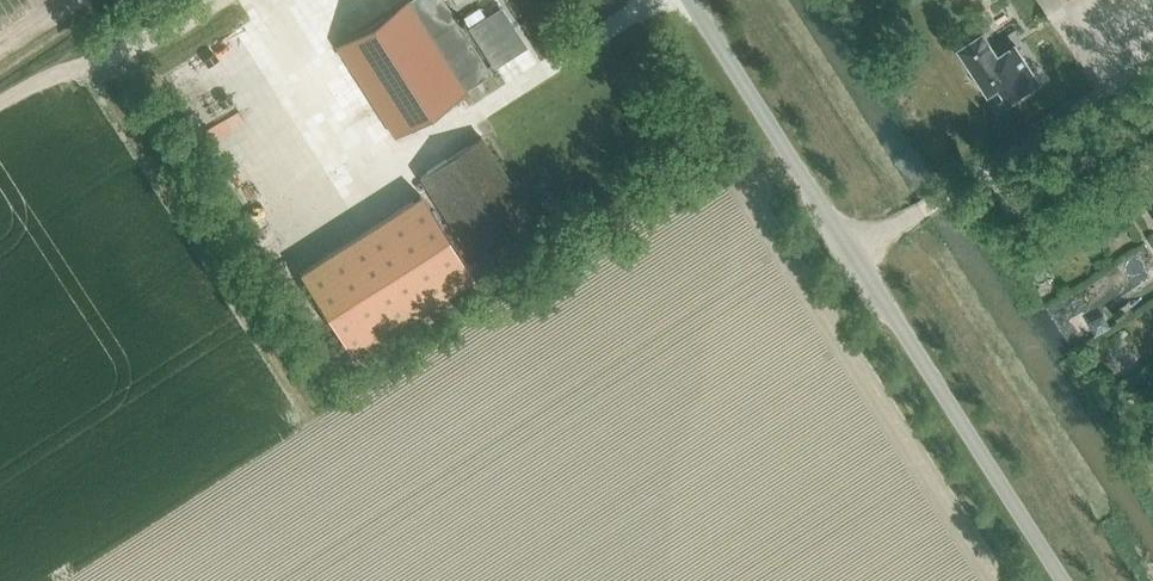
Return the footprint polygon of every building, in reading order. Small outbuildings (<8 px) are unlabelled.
[(408,1),(465,90),(465,91),(490,74),(443,0),(409,0),(408,1)] [(394,136),(465,90),(408,1),(337,46),(394,136)] [(983,32),(959,48),(988,93),(998,86),(1009,102),(1039,82),(1015,45),(998,55),(983,32)] [(484,278),(547,239),(482,136),(419,176),(484,278)] [(320,209),(341,200),(331,179),(310,188),(320,209)] [(419,194),(298,271),(350,353),(471,276),(419,194)]
